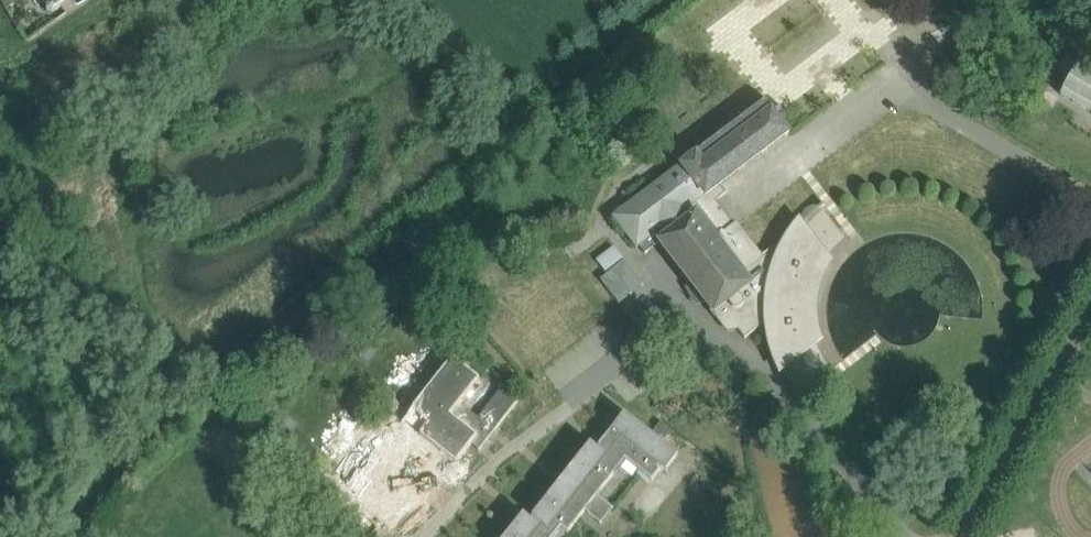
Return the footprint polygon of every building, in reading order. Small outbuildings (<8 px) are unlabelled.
[(5,10),(19,0),(1,0),(5,10)] [(65,0),(43,0),(47,7),(47,12),(52,13),(53,8),(65,0)] [(1070,49),(1058,69),(1071,76),(1060,95),(1090,112),(1090,61),(1070,49)] [(672,172),(613,217),(636,247),(637,248),(639,246),(644,253),(645,254),(660,242),(679,266),(692,283),(711,309),(710,310),(717,320),(725,314),(744,338),(745,338),(766,322),(770,321),(770,326),(771,331),(772,336),(773,340),(774,345),(775,350),(777,354),(778,359),(780,363),(782,367),(784,366),(817,341),(814,333),(813,324),(812,316),(812,307),(812,299),(814,291),(816,282),(819,274),(823,267),(827,260),(802,227),(800,225),(798,227),(797,230),(795,232),(793,235),(791,237),(790,240),(788,242),(787,245),(785,248),(784,250),(780,248),(778,245),(763,256),(740,226),(737,222),(731,227),(720,213),(723,211),(723,210),(715,201),(726,193),(720,185),(789,133),(788,133),(795,127),(766,90),(739,111),(676,158),(681,165),(672,172)] [(613,248),(596,260),(605,272),(622,260),(613,248)] [(395,431),(386,425),(337,489),(391,530),(405,512),(413,518),(469,446),(478,453),(518,400),(502,388),(477,420),(458,405),(477,380),(450,359),(395,431)] [(561,528),(567,533),(584,512),(600,524),(613,508),(597,496),(625,460),(652,481),(660,471),(657,469),(671,451),(648,432),(646,435),(622,417),(614,427),(613,427),(596,448),(590,443),(586,448),(585,447),(534,511),(536,512),(527,523),(521,518),(505,536),(554,536),(561,528)]
